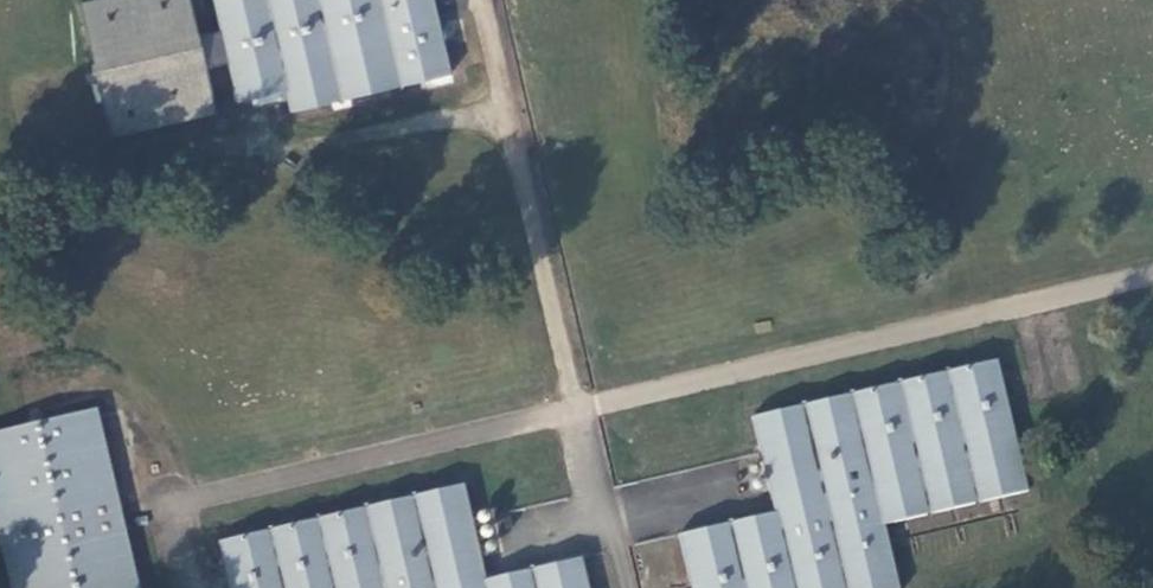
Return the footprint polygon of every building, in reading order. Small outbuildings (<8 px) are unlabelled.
[(219,36),(191,42),(182,0),(103,0),(69,8),(99,136),(209,111),(197,57),(223,52),(233,98),(282,88),(287,107),(444,71),(427,0),(211,0),(219,36)] [(883,525),(1024,493),(1006,412),(995,364),(981,367),(752,419),(774,515),(764,517),(681,536),(693,587),(897,587),(883,525)] [(92,406),(0,428),(0,565),(5,587),(133,587),(92,406)] [(575,559),(481,581),(460,487),(365,509),(216,543),(227,587),(582,587),(575,559)]
